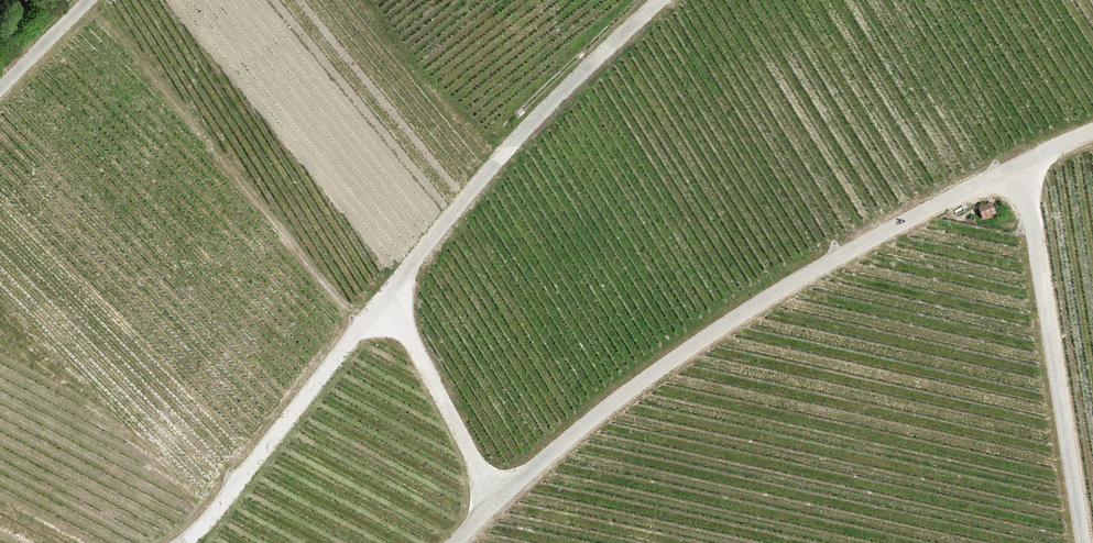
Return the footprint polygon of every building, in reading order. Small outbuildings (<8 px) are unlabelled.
[(1002,212),(996,201),(983,208),(989,220),(1002,212)]
